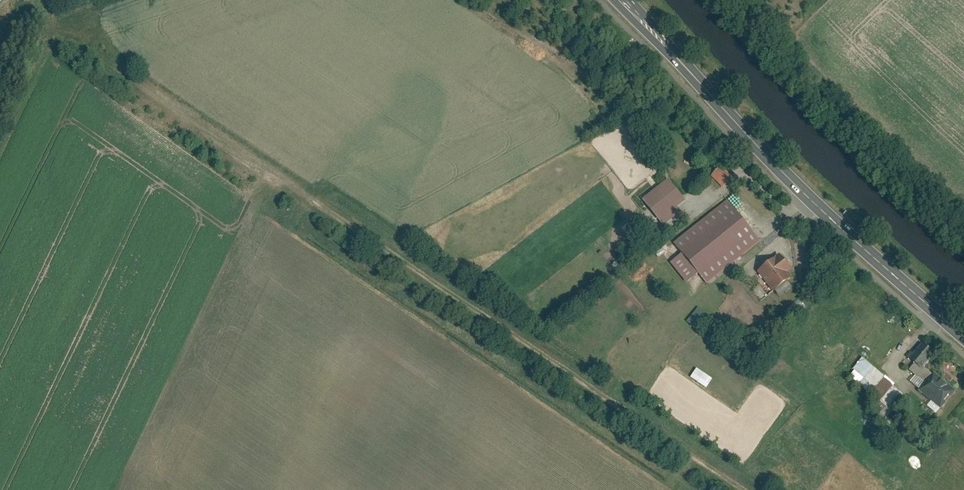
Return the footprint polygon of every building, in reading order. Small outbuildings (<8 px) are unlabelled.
[(725,188),(734,179),(722,168),(713,177),(725,188)] [(674,195),(657,174),(632,194),(653,220),(668,208),(664,203),(674,195)] [(749,234),(716,194),(663,237),(672,248),(687,266),(696,277),(749,234)] [(783,264),(767,247),(744,267),(765,290),(782,275),(777,269),(783,264)] [(687,266),(672,248),(661,257),(675,276),(687,266)] [(799,297),(785,311),(792,318),(806,305),(799,297)] [(862,357),(847,376),(880,402),(895,383),(862,357)] [(708,388),(715,379),(699,368),(692,377),(708,388)] [(933,372),(917,390),(938,408),(953,390),(933,372)]
